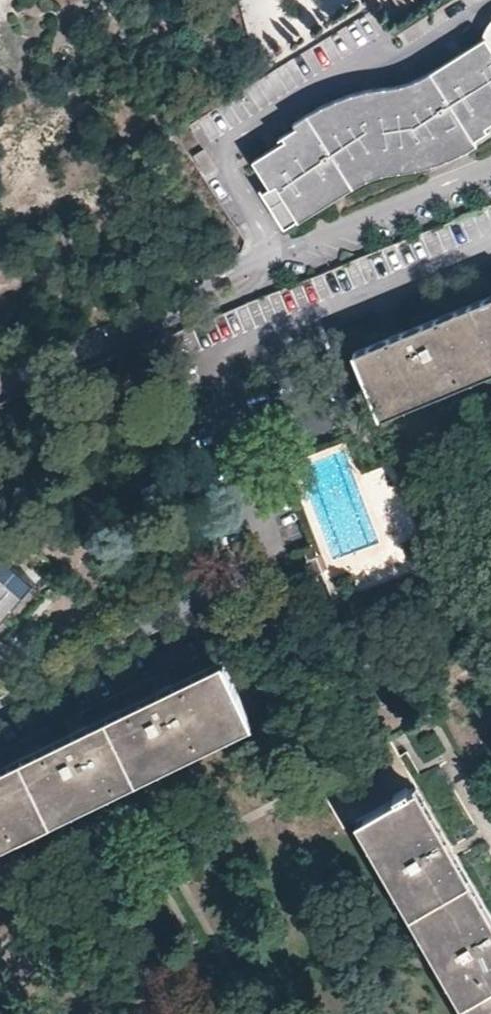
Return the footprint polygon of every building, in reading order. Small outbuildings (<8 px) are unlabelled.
[(281,38),(328,7),(324,0),(286,0),(265,13),(281,38)] [(248,160),(265,188),(258,193),(279,228),(339,191),(368,178),(454,152),(474,144),(471,139),(482,131),(480,128),(490,121),(490,18),(490,19),(486,27),(486,34),(427,69),(391,85),(337,100),(287,124),(289,127),(275,135),(278,140),(248,160)] [(201,148),(193,154),(204,171),(212,166),(201,148)] [(358,350),(384,414),(490,370),(490,295),(358,350)] [(0,553),(0,614),(30,579),(0,553)] [(247,724),(218,666),(0,770),(0,844),(247,724)] [(449,836),(391,739),(319,781),(347,829),(360,822),(471,1013),(490,1013),(490,911),(449,836)]
